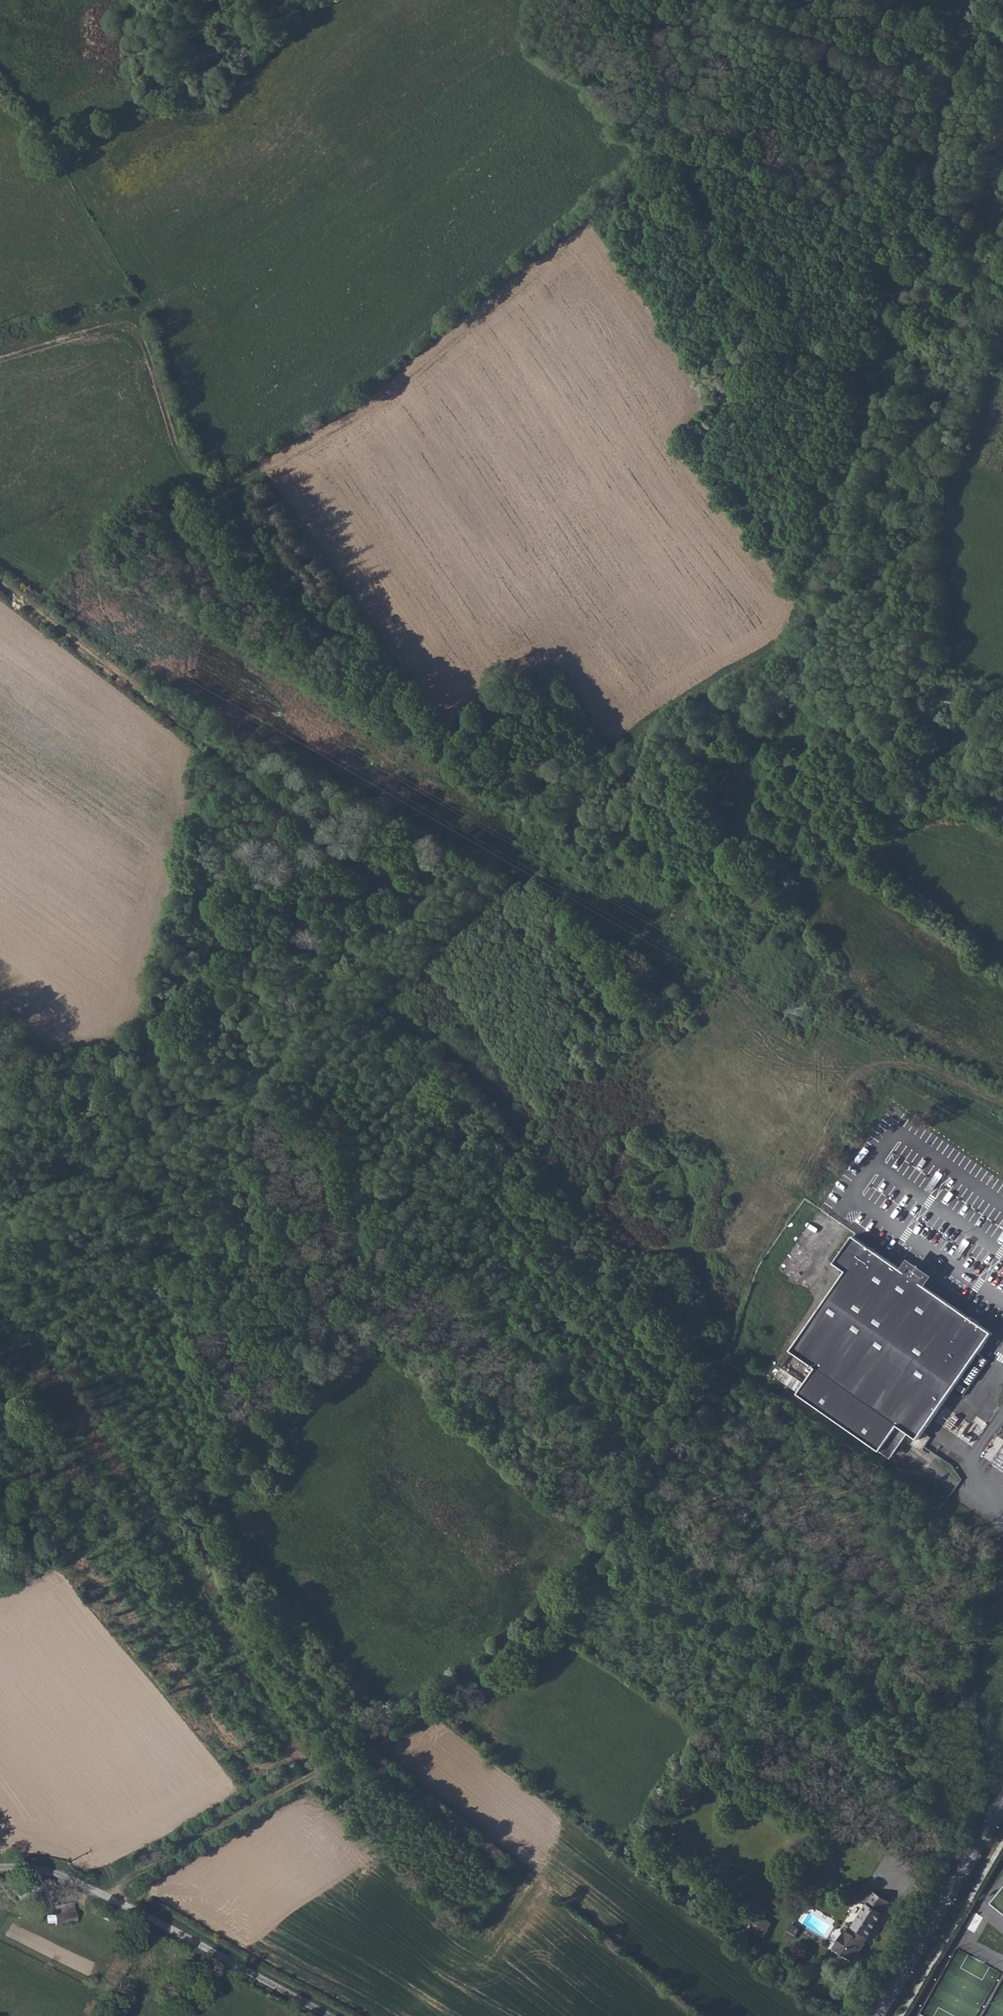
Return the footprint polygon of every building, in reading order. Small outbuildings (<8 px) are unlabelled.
[(906,1272),(854,1235),(835,1263),(847,1271),(791,1351),(817,1368),(799,1394),(881,1451),(899,1426),(909,1433),(919,1440),(993,1333),(922,1283),(927,1277),(911,1265),(906,1272)] [(960,1418),(955,1414),(946,1427),(951,1430),(960,1418)] [(994,1462),(1002,1468),(1002,1449),(994,1462)] [(854,1962),(892,1902),(868,1887),(860,1899),(866,1903),(852,1926),(859,1931),(856,1936),(845,1929),(833,1948),(854,1962)] [(71,1918),(69,1907),(66,1908),(43,1912),(43,1919),(50,1919),(51,1922),(71,1918)] [(757,1933),(763,1937),(774,1923),(767,1918),(757,1933)] [(793,1940),(801,1928),(792,1923),(784,1935),(793,1940)]
